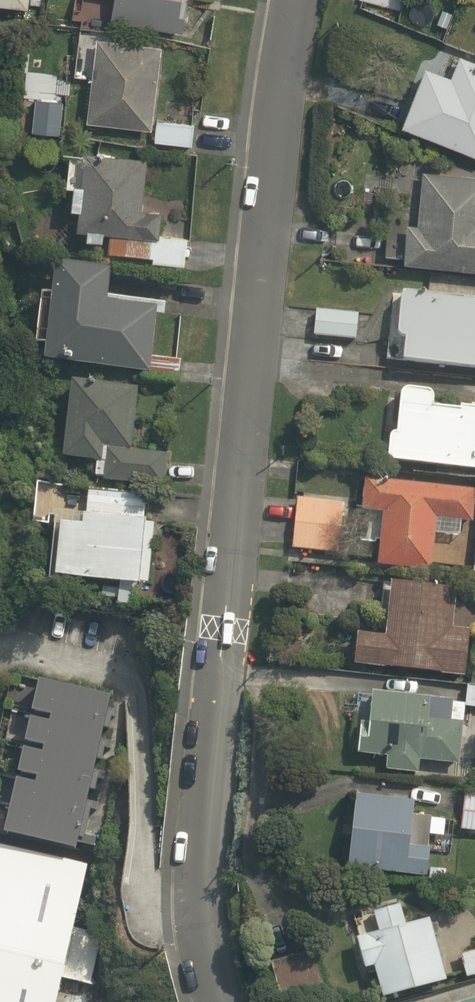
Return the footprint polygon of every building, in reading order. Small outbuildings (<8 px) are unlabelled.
[(29,11),(31,0),(0,0),(0,6),(29,11)] [(181,35),(187,3),(180,1),(180,0),(115,0),(111,22),(181,35)] [(359,1),(400,13),(403,0),(359,0),(359,1)] [(87,123),(150,131),(161,50),(97,41),(87,123)] [(474,157),(474,62),(459,56),(450,79),(425,69),(402,127),(402,128),(474,157)] [(33,134),(60,137),(63,104),(36,101),(33,134)] [(154,145),(193,149),(195,125),(157,121),(154,145)] [(152,264),(185,267),(188,240),(159,237),(161,214),(141,212),(146,160),(86,153),(85,153),(84,166),(69,164),(66,189),(74,189),(72,210),(78,211),(76,231),(87,232),(86,242),(103,244),(104,233),(110,234),(108,254),(153,259),(152,264)] [(474,272),(474,178),(422,173),(417,226),(389,224),(386,255),(403,257),(402,265),(405,265),(474,272)] [(56,262),(48,326),(45,361),(150,373),(150,378),(178,381),(181,357),(152,354),(155,326),(157,307),(106,301),(110,268),(56,262)] [(474,367),(474,303),(473,300),(394,292),(391,326),(387,359),(391,359),(474,367)] [(314,337),(355,342),(359,314),(318,309),(314,337)] [(104,480),(162,487),(166,456),(132,452),(139,389),(72,381),(63,458),(97,462),(95,477),(105,478),(104,480)] [(405,389),(403,392),(399,396),(395,434),(393,433),(390,437),(387,457),(390,461),(474,470),(474,408),(460,407),(459,409),(432,407),(433,397),(429,392),(405,389)] [(432,571),(436,535),(459,537),(461,523),(472,524),(474,497),(474,490),(365,479),(362,512),(383,514),(377,566),(432,571)] [(118,606),(145,609),(156,525),(143,523),(146,496),(90,489),(85,525),(61,522),(55,576),(121,584),(118,606)] [(337,553),(342,502),(297,498),(292,548),(337,553)] [(468,576),(469,561),(453,560),(452,575),(468,576)] [(355,665),(465,677),(470,630),(453,629),(457,590),(391,583),(385,636),(359,633),(355,665)] [(474,708),(474,689),(467,688),(466,707),(474,708)] [(386,771),(418,775),(419,761),(458,765),(463,723),(451,722),(454,701),(452,701),(374,692),(370,723),(361,722),(358,754),(388,758),(386,771)] [(349,870),(427,878),(430,848),(427,847),(429,835),(440,837),(442,819),(413,816),(415,802),(356,795),(347,869),(349,870)] [(474,832),(474,796),(465,795),(461,831),(474,832)] [(113,871),(0,845),(0,1001),(84,1001),(113,871)] [(445,884),(446,870),(430,868),(429,883),(445,884)] [(405,926),(399,905),(373,913),(379,932),(357,938),(365,969),(373,967),(382,998),(445,980),(433,938),(440,936),(437,923),(430,925),(429,919),(405,926)] [(282,1001),(299,1001),(326,995),(314,951),(271,962),(282,1001)] [(467,979),(474,976),(474,952),(460,957),(467,979)]
